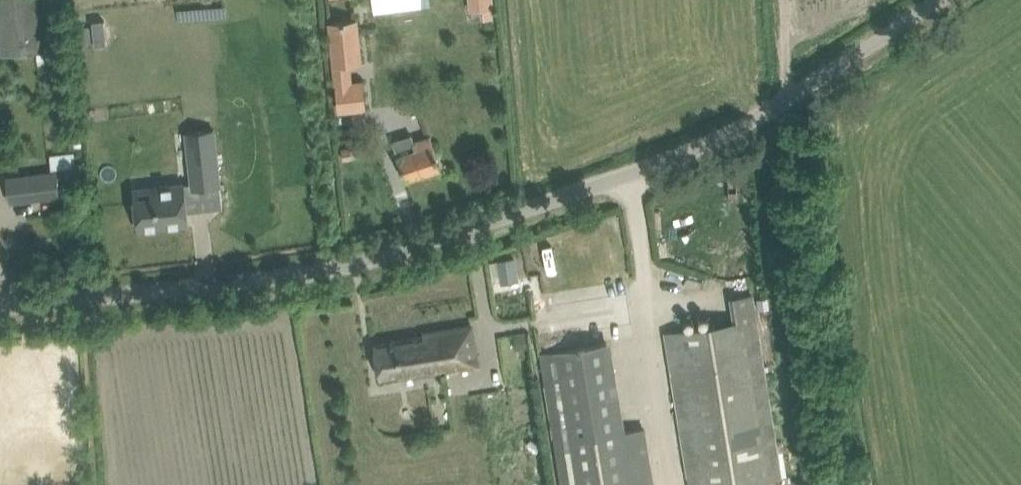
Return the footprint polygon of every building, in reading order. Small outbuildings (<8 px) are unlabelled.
[(54,47),(49,0),(0,0),(0,51),(54,47)] [(469,10),(492,8),(491,0),(468,0),(469,10)] [(104,19),(92,21),(92,24),(94,39),(94,44),(106,43),(104,19)] [(360,62),(356,20),(330,23),(339,110),(365,108),(362,81),(350,83),(348,63),(360,62)] [(214,129),(186,133),(192,188),(220,185),(214,129)] [(397,155),(399,160),(405,179),(441,167),(430,136),(413,142),(411,133),(393,139),(398,155),(397,155)] [(76,169),(64,171),(66,181),(77,179),(76,169)] [(55,171),(19,175),(23,200),(58,196),(55,171)] [(135,188),(134,188),(138,229),(188,223),(184,183),(154,186),(154,190),(135,192),(135,189),(135,188)] [(513,258),(499,260),(502,279),(516,277),(513,258)] [(527,290),(518,291),(519,300),(529,299),(527,290)] [(690,484),(731,484),(781,477),(752,295),(731,298),(734,322),(666,333),(690,484)] [(767,296),(757,297),(759,307),(768,306),(767,296)] [(424,333),(424,335),(375,343),(380,377),(399,374),(400,377),(478,364),(471,325),(424,333)] [(527,334),(515,335),(517,348),(528,347),(527,334)] [(544,373),(562,484),(653,484),(644,427),(621,431),(606,342),(541,353),(544,373)]
